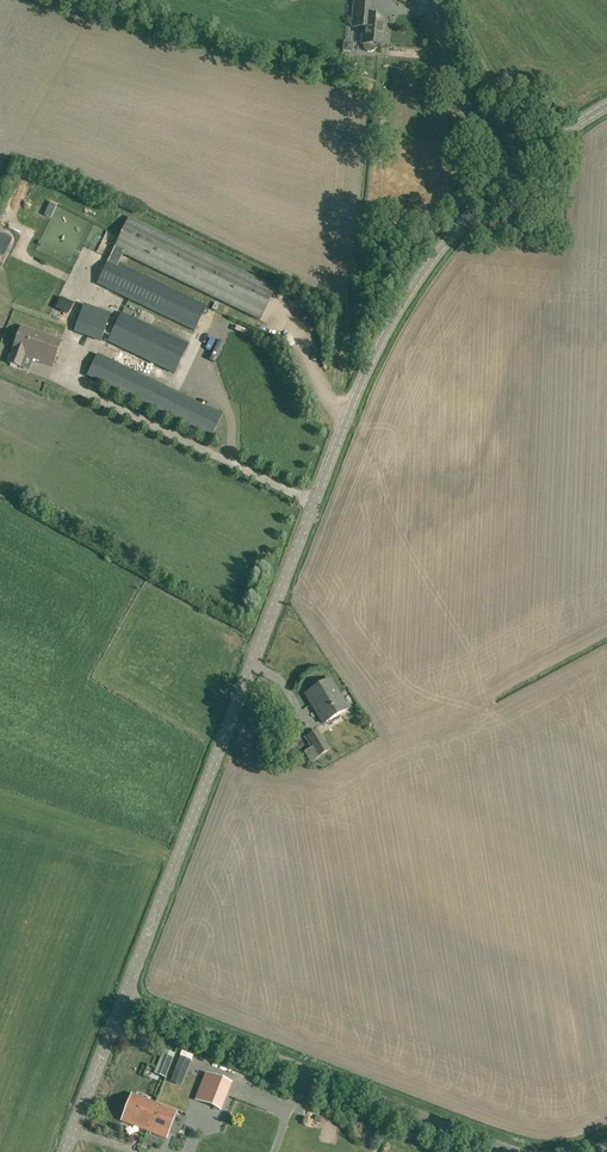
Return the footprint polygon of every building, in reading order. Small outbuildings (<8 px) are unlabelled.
[(383,34),(385,18),(372,16),(373,0),(372,0),(354,0),(352,26),(363,28),(362,44),(363,44),(363,47),(364,50),(367,52),(370,52),(373,51),(375,48),(375,45),(382,46),(383,34)] [(558,168),(563,165),(558,158),(553,161),(558,168)] [(129,218),(114,249),(109,260),(97,284),(194,330),(205,307),(118,264),(123,254),(260,320),(275,288),(129,218)] [(101,339),(109,318),(82,308),(74,330),(101,339)] [(187,345),(121,314),(108,342),(174,373),(187,345)] [(53,365),(62,340),(21,325),(12,350),(13,350),(8,362),(20,367),(24,355),(53,365)] [(222,414),(97,354),(87,375),(212,435),(222,414)] [(330,679),(306,693),(324,723),(348,708),(330,679)] [(287,725),(295,737),(299,734),(292,722),(287,725)] [(332,751),(319,730),(308,736),(321,757),(332,751)] [(171,1059),(161,1055),(155,1071),(165,1075),(171,1059)] [(195,1100),(219,1110),(229,1082),(206,1073),(195,1100)] [(152,1110),(155,1103),(132,1094),(121,1121),(146,1131),(150,1119),(144,1117),(147,1109),(152,1110)] [(176,1112),(155,1103),(152,1110),(147,1109),(144,1117),(150,1119),(146,1131),(166,1138),(176,1112)]
